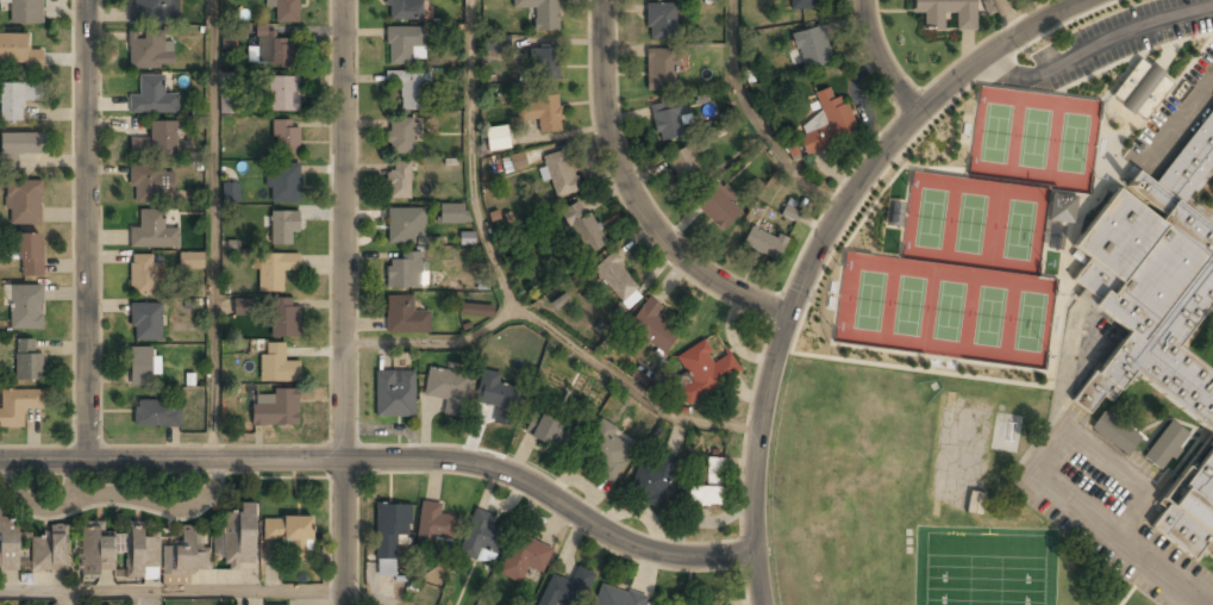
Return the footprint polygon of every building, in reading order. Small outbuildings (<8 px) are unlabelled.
[(10,25),(42,25),(42,0),(10,0),(10,25)] [(131,21),(177,21),(177,0),(131,0),(131,21)] [(270,23),(296,23),(296,0),(270,0),(270,23)] [(421,0),(388,0),(388,19),(421,19),(421,0)] [(533,31),(557,32),(557,0),(511,0),(511,8),(533,10),(533,31)] [(817,11),(817,0),(790,0),(790,11),(817,11)] [(913,14),(924,14),(924,31),(944,31),(944,15),(955,17),(955,31),(975,31),(975,0),(913,0),(913,14)] [(676,4),(646,4),(646,39),(676,39),(676,4)] [(799,70),(831,63),(823,27),(790,35),(799,70)] [(386,29),(386,63),(421,63),(421,29),(386,29)] [(127,69),(173,69),(173,44),(163,44),(163,32),(127,32),(127,69)] [(42,66),(42,51),(26,51),(26,35),(0,35),(0,66),(42,66)] [(257,48),(248,48),(248,67),(294,67),(294,38),(257,38),(257,48)] [(557,45),(529,45),(529,79),(557,79),(557,45)] [(645,50),(645,91),(674,91),(674,67),(681,67),(681,49),(645,50)] [(1142,122),(1172,82),(1140,57),(1111,95),(1121,102),(1120,104),(1142,122)] [(219,115),(237,114),(236,73),(219,73),(219,115)] [(386,73),(386,85),(399,85),(399,110),(427,110),(427,73),(386,73)] [(177,116),(177,94),(162,94),(163,76),(138,76),(138,96),(129,96),(129,116),(177,116)] [(296,113),(296,77),(268,77),(268,113),(296,113)] [(23,120),(23,101),(36,101),(36,83),(0,83),(0,120),(23,120)] [(801,124),(805,135),(798,138),(806,156),(857,133),(840,95),(834,99),(830,88),(813,95),(823,114),(801,124)] [(561,132),(559,96),(515,99),(518,123),(538,121),(538,133),(561,132)] [(649,106),(657,143),(687,136),(680,100),(649,106)] [(1152,186),(1212,107),(1212,165),(1188,198),(1212,218),(1212,295),(1174,347),(1212,377),(1212,438),(1134,378),(1114,404),(1101,394),(1087,412),(1068,399),(1090,370),(1093,372),(1125,331),(1089,305),(1095,298),(1070,279),(1086,260),(1071,249),(1132,170),(1152,186)] [(386,154),(411,154),(411,119),(386,119),(386,154)] [(271,157),(296,157),(296,121),(271,121),(271,157)] [(176,158),(176,123),(149,123),(149,139),(130,139),(130,158),(176,158)] [(509,148),(507,125),(485,128),(487,151),(509,148)] [(17,168),(17,155),(42,155),(42,133),(0,133),(0,168),(17,168)] [(664,158),(682,194),(712,179),(694,144),(664,158)] [(552,199),(579,191),(565,150),(539,158),(552,199)] [(505,173),(527,167),(523,152),(500,158),(505,173)] [(409,162),(388,162),(388,199),(409,199),(409,162)] [(298,166),(267,166),(267,204),(298,204),(298,166)] [(130,202),(173,202),(173,169),(130,169),(130,202)] [(40,225),(40,181),(5,181),(5,225),(40,225)] [(695,206),(720,232),(744,208),(719,182),(695,206)] [(239,183),(222,183),(222,201),(239,201),(239,183)] [(1047,220),(1073,223),(1076,194),(1051,191),(1047,220)] [(558,214),(587,257),(607,243),(579,201),(558,214)] [(440,204),(440,223),(467,222),(466,203),(440,204)] [(387,243),(424,243),(424,208),(387,208),(387,243)] [(129,249),(177,248),(177,230),(161,230),(161,210),(139,211),(139,229),(129,229),(129,249)] [(270,212),(270,245),(296,245),(296,212),(270,212)] [(787,243),(751,225),(740,247),(776,264),(787,243)] [(42,276),(42,235),(15,235),(15,276),(42,276)] [(179,252),(179,269),(204,268),(203,252),(179,252)] [(399,261),(386,261),(386,289),(421,289),(421,252),(399,252),(399,261)] [(130,295),(160,295),(160,266),(154,266),(154,255),(130,255),(130,295)] [(298,255),(256,255),(256,293),(283,293),(283,270),(298,270),(298,255)] [(619,305),(639,288),(612,255),(592,270),(619,305)] [(42,286),(8,286),(8,330),(42,330),(42,286)] [(386,333),(430,333),(430,312),(412,312),(412,298),(386,298),(386,333)] [(233,299),(233,316),(254,316),(254,299),(233,299)] [(269,338),(299,338),(299,308),(292,308),(292,299),(269,299),(269,338)] [(663,355),(677,335),(655,319),(662,310),(646,299),(624,331),(631,336),(621,350),(633,358),(645,342),(663,355)] [(130,305),(130,342),(160,342),(160,305),(130,305)] [(492,317),(492,305),(459,305),(459,316),(492,317)] [(42,354),(32,354),(32,339),(14,339),(14,382),(42,382),(42,354)] [(740,373),(729,353),(714,361),(702,341),(675,357),(686,374),(673,382),(686,406),(740,373)] [(261,382),(286,382),(286,344),(261,344),(261,382)] [(152,348),(130,348),(130,387),(152,387),(152,348)] [(462,418),(470,376),(427,368),(423,398),(446,401),(444,414),(462,418)] [(414,370),(375,370),(375,417),(414,417),(414,370)] [(501,374),(483,370),(475,403),(496,407),(492,423),(512,428),(521,389),(499,385),(501,374)] [(23,412),(42,412),(42,392),(0,392),(0,410),(0,429),(23,429),(23,412)] [(298,425),(298,393),(251,393),(251,425),(298,425)] [(180,429),(180,401),(133,401),(133,429),(180,429)] [(523,433),(564,451),(573,429),(532,411),(523,433)] [(1129,454),(1141,433),(1101,411),(1090,432),(1129,454)] [(636,441),(598,422),(577,463),(615,481),(636,441)] [(1142,456),(1159,473),(1189,438),(1173,423),(1142,456)] [(1145,525),(1212,438),(1212,561),(1199,550),(1190,561),(1145,525)] [(721,459),(705,459),(705,487),(686,487),(686,509),(721,509),(721,459)] [(659,506),(670,470),(637,461),(626,497),(659,506)] [(965,513),(980,514),(982,494),(968,493),(965,513)] [(442,505),(423,501),(417,543),(454,548),(458,518),(440,516),(442,505)] [(254,504),(237,504),(237,513),(221,513),(221,566),(254,566),(254,504)] [(375,573),(387,573),(387,563),(396,563),(396,537),(411,538),(411,505),(375,504),(375,573)] [(458,555),(476,562),(480,550),(494,555),(501,534),(489,529),(494,516),(475,509),(458,555)] [(18,572),(19,518),(0,518),(0,572),(18,572)] [(262,542),(289,542),(289,561),(311,562),(311,518),(263,518),(262,542)] [(206,575),(208,531),(179,530),(177,542),(160,541),(160,528),(124,526),(123,536),(101,535),(102,525),(79,524),(76,576),(157,580),(157,573),(206,575)] [(67,572),(67,526),(45,526),(45,537),(29,537),(29,572),(67,572)] [(542,576),(554,550),(517,534),(498,575),(519,585),(526,569),(542,576)] [(576,568),(570,582),(551,574),(538,604),(581,604),(594,575),(576,568)] [(594,604),(643,604),(645,599),(600,585),(594,604)]
